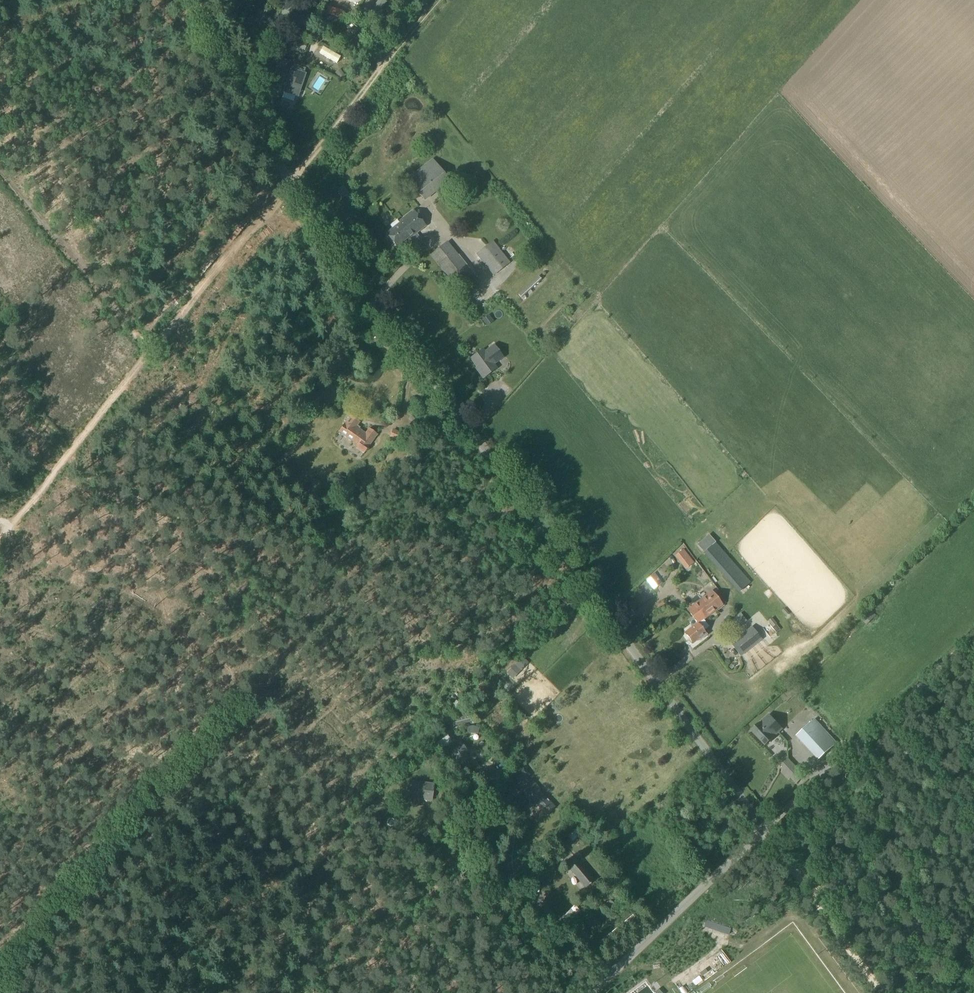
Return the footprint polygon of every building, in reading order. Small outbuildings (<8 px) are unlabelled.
[(297,96),(305,74),(292,69),(284,92),(297,96)] [(341,71),(336,75),(340,80),(345,76),(341,71)] [(425,201),(450,181),(433,159),(408,179),(425,201)] [(343,199),(349,194),(343,186),(336,191),(343,199)] [(389,226),(392,229),(387,233),(397,246),(409,237),(415,245),(421,240),(416,233),(426,226),(414,210),(399,221),(400,223),(399,224),(396,220),(389,226)] [(493,276),(510,262),(493,241),(476,255),(493,276)] [(441,269),(458,255),(447,242),(430,256),(441,269)] [(544,275),(521,295),(526,301),(549,281),(544,275)] [(488,315),(481,320),(485,325),(492,320),(488,315)] [(484,351),(483,349),(469,359),(475,367),(475,368),(483,380),(498,369),(495,365),(504,358),(494,344),(484,351)] [(326,367),(333,373),(348,358),(342,351),(326,367)] [(365,434),(355,427),(359,422),(350,416),(339,432),(358,445),(356,448),(363,453),(377,435),(369,429),(365,434)] [(400,441),(403,434),(393,430),(390,437),(400,441)] [(710,531),(698,543),(704,549),(717,538),(710,531)] [(738,593),(750,583),(715,542),(703,553),(738,593)] [(686,547),(677,554),(687,568),(696,561),(686,547)] [(653,590),(662,584),(654,573),(645,579),(653,590)] [(700,610),(705,617),(722,605),(712,592),(687,610),(691,616),(700,610)] [(656,610),(664,605),(662,601),(653,606),(656,610)] [(703,619),(705,617),(700,610),(691,616),(697,624),(685,633),(693,643),(699,639),(699,640),(706,635),(703,631),(709,627),(703,619)] [(723,617),(728,620),(732,613),(727,610),(723,617)] [(866,625),(876,616),(870,610),(860,619),(866,625)] [(741,632),(751,622),(743,613),(732,624),(741,632)] [(772,627),(776,624),(772,618),(767,621),(772,627)] [(740,657),(762,640),(751,626),(730,644),(740,657)] [(776,634),(774,640),(783,642),(784,636),(776,634)] [(506,673),(513,679),(528,663),(522,657),(506,673)] [(452,727),(471,722),(468,713),(450,717),(452,727)] [(781,729),(768,716),(759,724),(751,731),(765,745),(773,738),(772,738),(781,729)] [(818,760),(837,743),(814,719),(796,736),(818,760)] [(451,742),(443,729),(429,738),(438,752),(441,749),(444,754),(449,750),(450,752),(459,766),(462,764),(465,769),(470,766),(467,760),(470,758),(466,752),(467,752),(462,744),(461,742),(456,744),(453,740),(451,742)] [(788,758),(779,766),(783,770),(792,762),(791,762),(788,758)] [(530,775),(522,766),(509,776),(517,785),(530,775)] [(799,770),(790,778),(794,782),(803,774),(799,770)] [(555,807),(539,790),(541,789),(533,780),(522,790),(530,798),(537,806),(538,805),(547,814),(555,807)] [(432,799),(434,784),(413,781),(411,797),(432,799)] [(562,851),(572,842),(566,836),(556,845),(562,851)] [(586,887),(594,880),(573,856),(566,863),(586,887)] [(567,924),(576,915),(570,909),(561,919),(567,924)] [(680,988),(684,992),(685,992),(689,990),(685,984),(680,988)]
